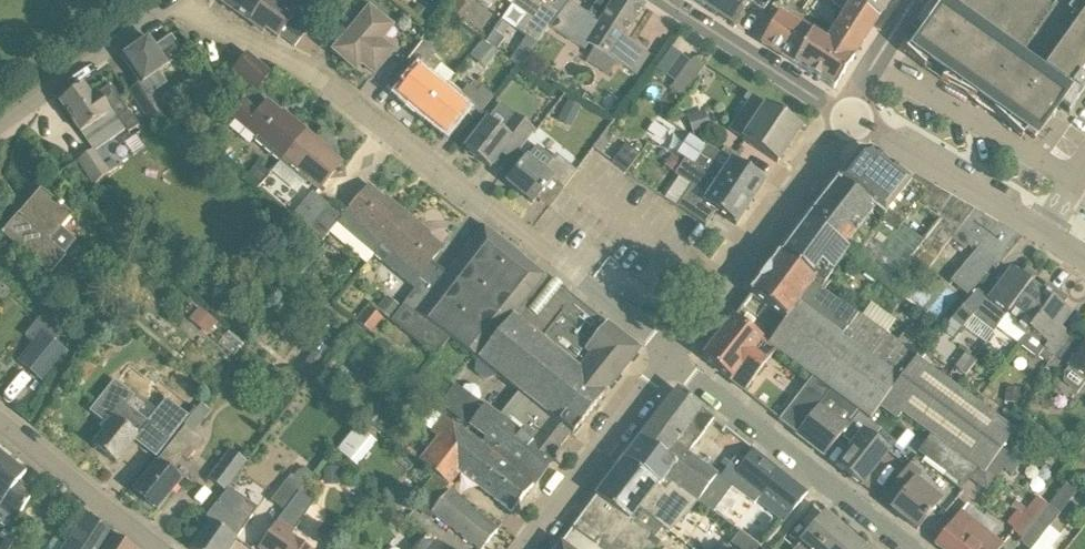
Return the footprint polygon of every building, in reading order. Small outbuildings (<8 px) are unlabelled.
[(264,32),(266,29),(279,38),(280,36),(296,46),(306,29),(292,20),(298,12),(281,0),(218,0),(264,32)] [(460,0),(453,0),(446,10),(461,21),(471,8),(460,0)] [(490,8),(496,0),(478,0),(490,8)] [(553,0),(516,0),(514,4),(513,5),(514,6),(508,14),(522,24),(518,29),(527,36),(519,48),(529,54),(537,43),(539,45),(561,13),(549,6),(553,0)] [(645,5),(637,0),(616,0),(614,2),(611,0),(598,0),(589,15),(601,23),(588,43),(595,48),(586,62),(609,76),(617,63),(636,76),(650,54),(624,37),(645,5)] [(706,6),(735,25),(747,6),(750,2),(763,11),(771,0),(710,0),(706,6)] [(879,18),(855,0),(831,0),(846,10),(834,28),(862,46),(879,19),(879,18)] [(879,18),(891,0),(855,0),(879,18)] [(1053,7),(1044,0),(943,0),(946,2),(915,46),(913,45),(915,43),(914,42),(906,50),(925,68),(925,67),(935,72),(943,80),(942,80),(977,99),(979,93),(998,107),(994,111),(1022,137),(1023,136),(1022,135),(1028,129),(1037,136),(1035,139),(1036,140),(1059,107),(1069,114),(1069,115),(1070,115),(1081,95),(1084,90),(1084,0),(1058,0),(1053,7)] [(383,40),(395,25),(369,4),(339,41),(340,43),(333,52),(357,71),(363,64),(375,74),(395,49),(383,40)] [(412,13),(422,23),(430,15),(419,5),(412,13)] [(814,32),(813,31),(782,12),(762,44),(795,64),(814,32)] [(853,59),(862,46),(834,28),(827,40),(814,32),(795,64),(835,89),(854,59),(853,59)] [(472,49),(479,39),(467,30),(460,40),(472,49)] [(159,72),(179,58),(168,43),(158,50),(150,38),(122,58),(141,83),(128,92),(148,120),(151,124),(168,111),(155,91),(167,83),(159,72)] [(498,52),(497,52),(486,43),(483,40),(471,56),(486,68),(498,52)] [(423,113),(443,89),(430,79),(442,64),(432,56),(436,51),(423,41),(408,61),(419,70),(400,94),(423,113)] [(270,73),(269,73),(247,55),(233,72),(256,90),(270,73)] [(686,90),(706,64),(695,57),(690,62),(675,82),(676,83),(686,90)] [(447,132),(464,112),(475,121),(495,97),(482,86),(477,93),(468,86),(462,94),(449,84),(444,90),(443,89),(423,113),(447,132)] [(60,103),(93,150),(94,149),(96,152),(127,131),(129,133),(140,125),(124,103),(112,85),(94,97),(86,86),(60,103)] [(778,163),(802,128),(766,104),(766,105),(749,93),(744,100),(748,102),(745,107),(757,116),(741,138),(778,163)] [(280,163),(307,131),(293,120),(291,122),(268,102),(259,113),(244,101),(230,117),(257,139),(255,142),(280,163)] [(568,101),(563,111),(577,118),(582,108),(568,101)] [(687,116),(694,137),(713,131),(706,110),(687,116)] [(515,157),(528,139),(535,130),(512,112),(499,128),(488,120),(466,149),(491,167),(505,149),(515,157)] [(606,137),(609,133),(605,130),(594,147),(603,152),(609,142),(606,137)] [(307,182),(319,192),(342,164),(319,144),(320,142),(307,131),(280,163),(304,184),(305,185),(307,182)] [(613,162),(627,172),(630,169),(641,154),(627,144),(615,159),(613,162)] [(765,182),(747,170),(708,144),(694,165),(751,204),(765,182)] [(111,173),(96,152),(94,149),(93,150),(77,161),(94,185),(111,173)] [(919,204),(932,187),(915,177),(910,182),(871,152),(860,154),(839,181),(884,217),(888,211),(904,224),(918,206),(938,218),(939,217),(919,204)] [(679,169),(684,161),(673,154),(665,165),(676,173),(679,169)] [(578,172),(560,158),(557,156),(545,170),(529,157),(508,182),(534,203),(553,180),(564,189),(578,172)] [(751,204),(694,165),(685,160),(675,175),(694,187),(702,186),(711,193),(704,203),(737,225),(751,204)] [(260,184),(269,173),(258,163),(249,174),(260,184)] [(849,245),(890,284),(896,276),(912,289),(941,253),(926,241),(904,224),(888,211),(884,217),(839,181),(808,220),(846,249),(849,245)] [(344,217),(330,206),(309,230),(323,242),(337,225),(375,255),(408,215),(394,204),(393,206),(369,187),(344,217)] [(952,239),(974,210),(932,187),(919,204),(939,217),(938,218),(942,221),(926,241),(941,253),(952,239)] [(74,214),(62,204),(45,190),(22,217),(19,215),(2,234),(50,275),(66,256),(65,255),(77,241),(62,228),(74,214)] [(292,217),(309,230),(330,206),(313,192),(293,216),(292,217)] [(1021,241),(1022,240),(1023,238),(974,210),(952,239),(965,249),(968,246),(972,249),(976,244),(981,247),(952,283),(968,296),(993,267),(996,270),(1021,241)] [(432,261),(443,248),(420,229),(421,227),(408,215),(375,255),(418,288),(405,304),(416,313),(448,273),(447,272),(432,261)] [(849,252),(846,249),(808,220),(782,255),(781,254),(751,295),(752,295),(787,320),(800,302),(843,335),(858,316),(822,289),(832,275),(849,252)] [(640,351),(484,226),(447,272),(448,273),(416,313),(405,304),(391,322),(435,357),(450,338),(479,360),(475,373),(486,381),(498,376),(517,392),(518,391),(572,434),(573,435),(581,425),(640,351)] [(1007,315),(1010,311),(1036,276),(1027,269),(1021,275),(1012,269),(988,301),(976,292),(972,297),(952,319),(961,328),(963,330),(975,317),(993,332),(1007,315)] [(1029,332),(1059,292),(1047,284),(1042,291),(1032,283),(1037,276),(1036,276),(1010,311),(1017,316),(1014,321),(1029,332)] [(1050,365),(1071,335),(1061,327),(1072,313),(1063,306),(1068,299),(1059,292),(1029,332),(1020,344),(1050,365)] [(387,296),(377,309),(391,320),(401,307),(387,296)] [(983,475),(1018,431),(917,358),(902,378),(843,335),(800,302),(787,320),(768,345),(777,351),(813,378),(814,376),(832,389),(860,411),(859,413),(870,421),(879,408),(896,422),(902,415),(930,436),(959,457),(976,470),(981,474),(983,475)] [(218,322),(200,307),(190,319),(208,334),(218,322)] [(43,330),(33,342),(48,352),(56,341),(65,329),(44,312),(35,324),(43,330)] [(746,392),(777,351),(768,345),(733,319),(703,358),(746,392)] [(961,328),(952,319),(944,332),(953,339),(961,328)] [(1067,367),(1069,368),(1065,373),(1064,383),(1078,394),(1084,385),(1084,343),(1067,367)] [(315,349),(303,366),(314,374),(332,350),(323,344),(318,351),(315,349)] [(967,376),(977,362),(966,353),(955,367),(967,376)] [(797,435),(832,389),(814,376),(813,378),(779,421),(797,435)] [(117,464),(130,446),(137,438),(149,422),(148,421),(128,405),(135,396),(115,380),(90,411),(106,424),(101,429),(105,432),(94,446),(117,464)] [(518,391),(517,392),(501,415),(485,404),(484,406),(479,402),(482,398),(479,389),(475,386),(466,386),(463,390),(456,386),(441,405),(485,439),(483,443),(481,444),(534,485),(535,483),(536,484),(555,459),(553,458),(572,434),(518,391)] [(1018,404),(1021,390),(1008,387),(1005,401),(1018,404)] [(825,456),(859,413),(860,411),(832,389),(797,435),(825,456)] [(688,452),(714,418),(677,390),(640,438),(641,439),(675,464),(665,477),(698,502),(734,528),(753,504),(718,477),(719,476),(688,452)] [(137,438),(160,454),(190,416),(167,398),(148,421),(149,422),(137,438)] [(185,425),(195,433),(212,411),(202,403),(185,425)] [(481,444),(483,443),(446,414),(431,433),(438,439),(419,462),(434,474),(453,488),(454,486),(453,485),(462,473),(495,499),(512,513),(534,486),(533,485),(534,485),(481,444)] [(862,486),(896,443),(860,414),(842,435),(854,444),(837,465),(862,486)] [(158,510),(172,493),(182,480),(171,471),(182,457),(188,462),(205,441),(195,433),(186,427),(134,491),(158,510)] [(726,427),(708,449),(762,491),(755,499),(785,522),(809,492),(726,427)] [(918,451),(948,473),(965,485),(976,470),(930,436),(918,451)] [(685,519),(698,502),(665,477),(675,464),(641,439),(625,460),(657,484),(638,509),(663,528),(665,530),(678,514),(685,519)] [(230,450),(209,479),(226,492),(248,463),(230,450)] [(11,529),(31,503),(28,501),(34,493),(20,482),(26,473),(0,453),(0,501),(2,502),(0,505),(0,532),(3,534),(8,527),(11,529)] [(655,539),(663,528),(638,509),(657,484),(625,460),(598,496),(651,535),(647,540),(657,547),(660,542),(655,539)] [(918,530),(942,499),(917,479),(922,473),(911,463),(891,489),(901,497),(892,509),(918,530)] [(314,474),(305,467),(301,471),(300,470),(294,477),(292,475),(272,501),(285,512),(300,493),(299,492),(314,474)] [(324,467),(324,480),(338,480),(339,467),(324,467)] [(453,488),(434,474),(416,499),(433,511),(432,513),(478,548),(483,548),(498,531),(446,490),(448,489),(451,491),(453,488)] [(255,513),(243,505),(244,504),(227,492),(220,502),(218,500),(205,519),(211,522),(193,548),(230,548),(255,513)] [(295,540),(296,539),(292,537),(295,533),(295,532),(315,503),(300,493),(285,512),(259,548),(309,548),(295,540)] [(657,547),(647,540),(651,535),(598,496),(574,528),(595,544),(599,539),(612,548),(655,548),(657,547)] [(1004,544),(991,534),(997,527),(968,504),(963,511),(962,511),(936,544),(942,548),(1000,548),(1004,544)] [(1039,540),(1059,515),(1048,506),(1021,542),(1031,548),(1051,548),(1039,540)] [(825,515),(795,548),(864,548),(825,515)] [(113,535),(86,516),(64,548),(104,548),(113,535)] [(599,539),(595,544),(574,528),(572,530),(573,530),(559,548),(612,548),(599,539)] [(115,537),(107,548),(133,548),(115,537)]
